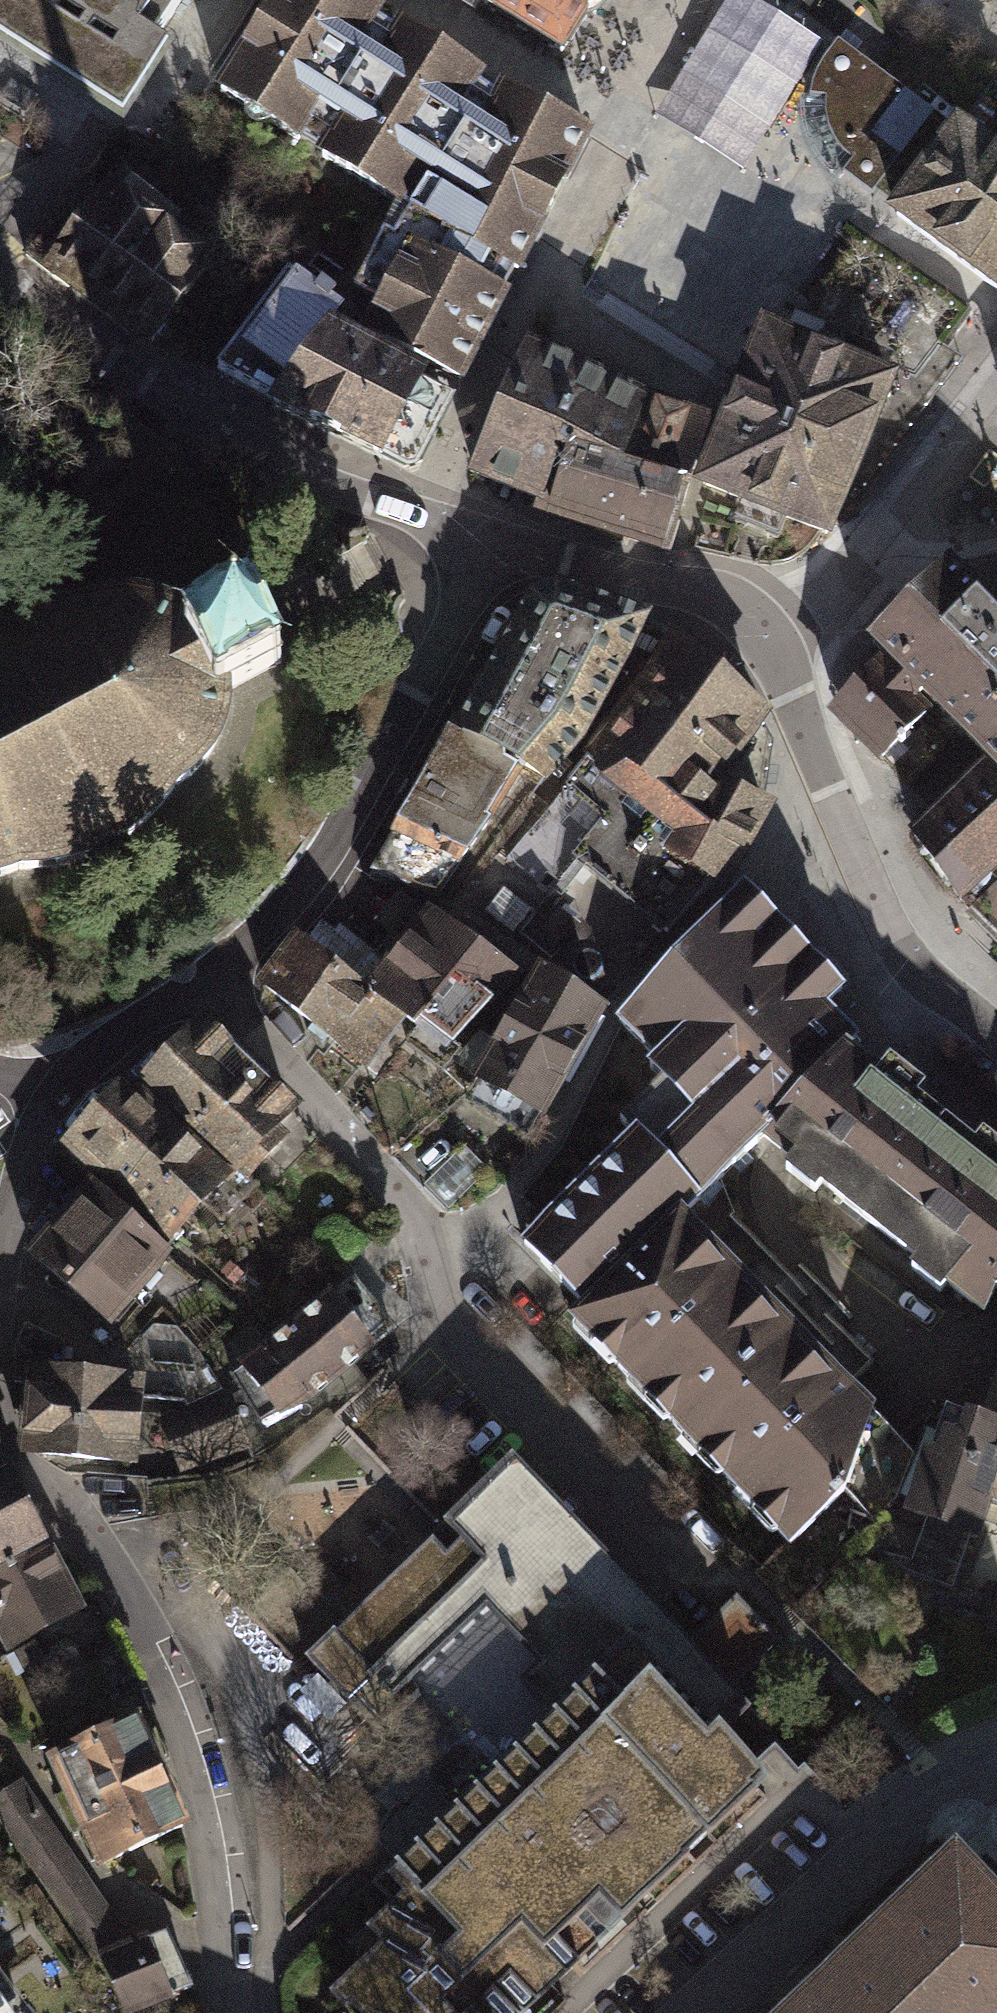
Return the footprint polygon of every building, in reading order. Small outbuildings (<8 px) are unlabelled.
[(118,118),(165,44),(150,35),(173,0),(0,0),(0,42),(118,118)] [(352,0),(279,0),(213,101),(303,157),(308,149),(323,158),(318,166),(398,218),(356,301),(378,313),(361,348),(468,398),(501,336),(516,307),(496,296),(504,279),(525,289),(600,145),(543,118),(505,95),(501,102),(488,95),(492,88),(402,32),(399,37),(386,30),(390,24),(352,0)] [(568,67),(609,0),(459,0),(568,67)] [(940,117),(839,43),(828,57),(820,70),(815,85),(812,101),(827,102),(828,120),(833,134),(840,148),(855,164),(846,177),(869,193),(875,198),(879,193),(884,197),(902,211),(957,139),(935,123),(940,117)] [(828,120),(827,102),(812,101),(803,100),(803,114),(804,127),(807,139),(812,151),(820,163),(829,175),(839,185),(846,177),(855,164),(840,148),(833,134),(828,120)] [(829,187),(700,106),(565,321),(693,402),(829,187)] [(892,226),(996,306),(996,155),(964,129),(957,139),(902,211),(892,226)] [(150,361),(219,269),(112,190),(43,282),(150,361)] [(421,475),(458,405),(339,341),(349,327),(292,285),(221,381),(279,413),(272,424),(387,479),(394,469),(409,478),(421,475)] [(725,430),(697,500),(838,556),(905,388),(783,339),(765,332),(725,430)] [(529,349),(470,486),(540,515),(536,525),(672,569),(719,428),(654,406),(529,349)] [(947,549),(864,631),(886,654),(920,687),(949,717),(984,752),(996,765),(996,599),(996,598),(947,549)] [(391,831),(368,869),(438,894),(522,761),(546,777),(574,745),(650,606),(548,574),(525,586),(448,722),(442,719),(393,814),(387,829),(391,831)] [(31,890),(65,883),(104,868),(136,848),(161,827),(180,801),(199,787),(216,768),(227,744),(232,727),(229,707),(288,674),(250,596),(190,628),(171,612),(147,605),(114,605),(84,614),(42,619),(9,627),(0,632),(0,896),(31,890)] [(585,749),(564,778),(568,782),(508,856),(552,891),(577,855),(664,931),(711,876),(725,886),(776,798),(765,791),(771,741),(762,719),(771,706),(672,624),(582,745),(585,749)] [(878,651),(824,706),(878,759),(932,704),(917,690),(920,687),(886,654),(883,657),(878,651)] [(971,905),(996,880),(996,765),(984,752),(906,825),(971,905)] [(742,874),(613,1013),(650,1050),(642,1057),(657,1072),(642,1087),(717,1166),(756,1130),(779,1147),(785,1154),(781,1158),(811,1183),(818,1177),(912,1253),(907,1259),(938,1284),(943,1278),(983,1312),(996,1281),(996,1154),(864,1049),(852,1039),(859,1031),(826,998),(844,979),(742,874)] [(971,905),(965,911),(996,942),(996,880),(971,905)] [(425,900),(380,954),(361,979),(404,1016),(416,1027),(405,1042),(439,1068),(460,1045),(454,1039),(486,1004),(493,1008),(520,969),(425,900)] [(581,921),(556,902),(544,917),(536,911),(520,932),(552,957),(581,921)] [(292,926),(254,978),(365,1067),(404,1016),(361,979),(380,954),(339,922),(335,928),(321,917),(306,936),(292,926)] [(474,1078),(464,1098),(527,1135),(537,1113),(543,1116),(604,1002),(536,955),(466,1074),(474,1078)] [(122,1071),(55,1142),(165,1245),(233,1173),(241,1181),(287,1132),(279,1124),(301,1101),(200,1006),(131,1080),(122,1071)] [(717,1166),(642,1087),(618,1112),(627,1124),(538,1214),(517,1235),(577,1298),(562,1312),(787,1542),(837,1490),(841,1485),(872,1408),(874,1400),(852,1381),(682,1202),(694,1190),(717,1166)] [(488,1169),(464,1144),(423,1183),(447,1208),(488,1169)] [(170,1250),(83,1174),(19,1248),(106,1323),(170,1250)] [(238,1366),(228,1374),(235,1385),(259,1421),(274,1412),(276,1413),(308,1399),(397,1327),(353,1271),(331,1290),(326,1285),(234,1359),(238,1366)] [(179,1473),(251,1446),(269,1437),(259,1421),(235,1385),(221,1390),(190,1343),(192,1340),(177,1325),(153,1322),(134,1340),(130,1370),(142,1371),(140,1397),(188,1401),(189,1405),(156,1419),(179,1473)] [(20,1381),(13,1452),(133,1463),(140,1397),(142,1371),(130,1370),(61,1364),(63,1343),(24,1323),(12,1346),(9,1380),(20,1381)] [(923,1442),(918,1457),(901,1505),(927,1515),(910,1568),(954,1583),(971,1532),(978,1535),(989,1501),(996,1504),(996,1415),(964,1405),(955,1428),(942,1423),(935,1446),(923,1442)] [(897,1435),(872,1408),(841,1485),(837,1490),(867,1522),(901,1505),(918,1457),(897,1435)] [(226,1596),(305,1678),(315,1668),(381,1735),(404,1712),(388,1695),(485,1602),(540,1659),(521,1677),(553,1710),(383,1873),(400,1891),(346,1943),(361,1958),(327,1990),(344,2007),(347,2003),(357,2012),(522,2012),(579,1958),(554,1933),(597,1891),(623,1917),(689,1853),(685,1849),(753,1783),(749,1779),(762,1767),(728,1732),(754,1707),(735,1687),(783,1640),(731,1587),(689,1628),(508,1444),(476,1474),(432,1518),(451,1538),(444,1544),(430,1530),(349,1609),(333,1593),(327,1599),(308,1579),(304,1583),(273,1551),(226,1596)] [(0,1465),(0,1566),(55,1536),(13,1459),(0,1465)] [(0,1566),(0,1633),(9,1650),(92,1606),(55,1536),(0,1566)] [(145,1708),(49,1752),(101,1866),(197,1822),(145,1708)] [(24,1779),(0,1794),(0,1821),(95,1964),(102,1960),(98,1950),(131,1937),(24,1779)] [(954,1836),(768,2012),(996,2012),(996,1879),(954,1836)] [(98,1950),(102,1960),(126,2012),(138,2012),(179,1999),(176,1993),(195,1986),(168,1929),(151,1933),(149,1929),(131,1937),(98,1950)] [(0,1963),(0,2012),(36,2012),(0,1963)]
